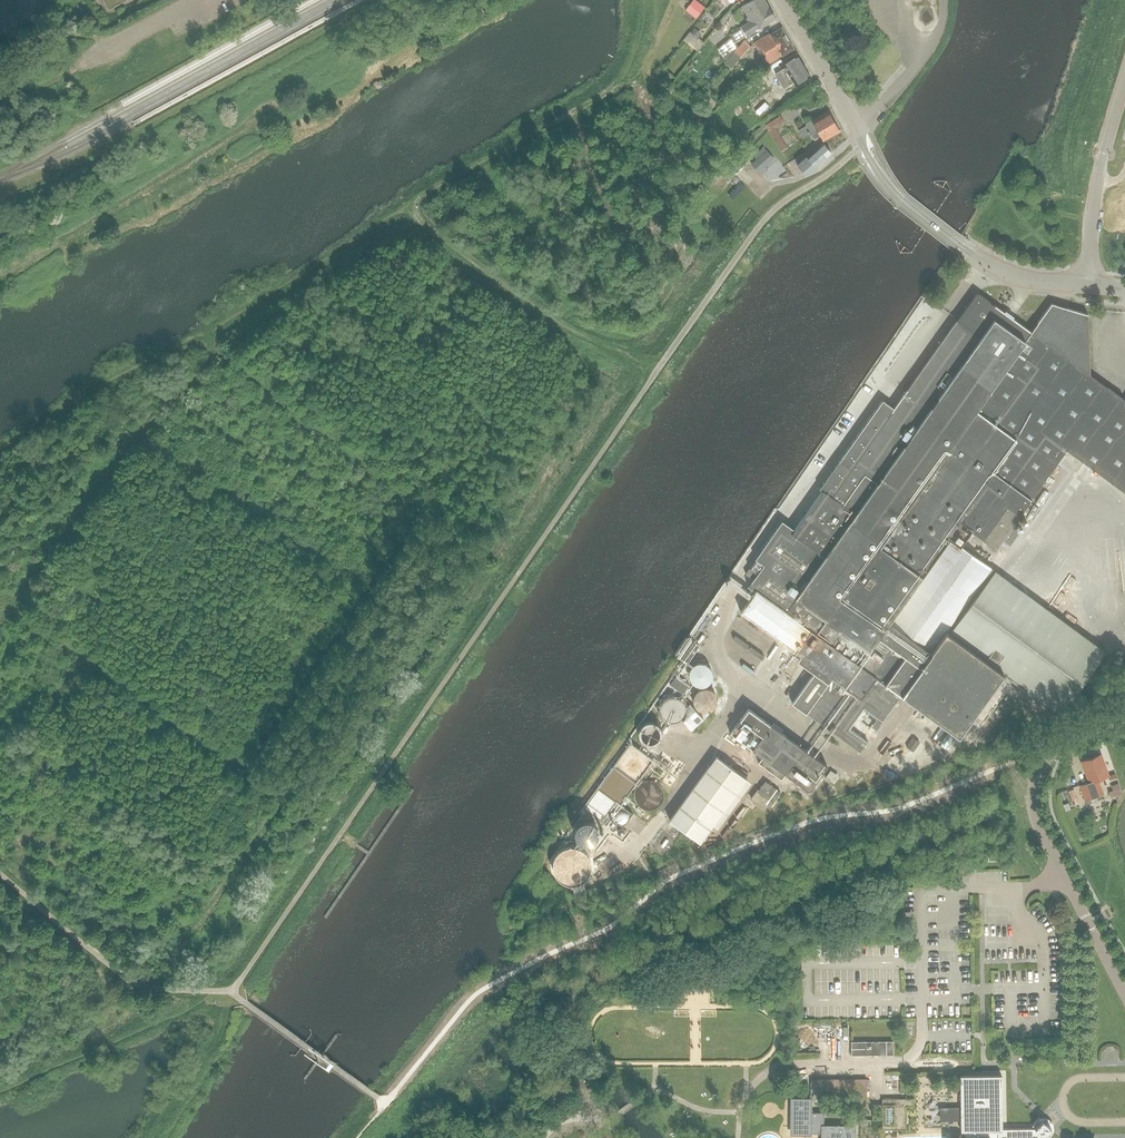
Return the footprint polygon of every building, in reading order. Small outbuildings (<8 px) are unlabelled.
[(684,10),(695,18),(704,7),(695,0),(692,0),(688,5),(684,10)] [(739,47),(736,43),(756,30),(775,18),(768,6),(767,6),(764,0),(753,0),(742,6),(751,21),(740,28),(742,29),(731,36),(733,38),(717,48),(725,61),(739,47)] [(771,36),(770,34),(754,44),(767,65),(793,49),(781,29),(771,36)] [(705,43),(692,33),(691,32),(685,40),(699,51),(705,43)] [(745,41),(739,47),(725,61),(726,63),(732,68),(752,47),(745,41)] [(811,78),(796,53),(782,62),(785,68),(776,74),(784,88),(794,82),(797,87),(811,78)] [(781,60),(771,66),(776,74),(785,68),(782,62),(781,60)] [(760,113),(769,100),(762,96),(754,109),(760,113)] [(810,136),(834,121),(828,111),(805,124),(806,125),(797,130),(802,137),(808,133),(810,136)] [(780,116),(765,125),(780,151),(787,147),(775,127),(784,122),(780,116)] [(823,141),(840,131),(834,121),(810,136),(811,138),(813,137),(814,140),(820,136),(823,141)] [(825,143),(808,159),(806,157),(798,165),(806,174),(831,151),(825,143)] [(767,151),(755,161),(763,170),(775,160),(767,151)] [(746,574),(754,580),(749,587),(756,592),(741,613),(818,668),(793,703),(861,753),(902,695),(959,737),(1001,680),(1004,675),(1026,691),(1059,715),(1105,652),(961,546),(971,532),(996,550),(1002,541),(1010,546),(1015,539),(1019,533),(1011,528),(1066,452),(1124,495),(1124,404),(1091,378),(1089,315),(1068,309),(1056,305),(1052,304),(1031,332),(1012,318),(1004,313),(977,293),(959,318),(894,409),(882,401),(861,430),(839,462),(840,463),(820,491),(823,492),(795,532),(782,523),(756,559),(757,559),(746,574)] [(679,656),(682,658),(692,665),(704,648),(691,639),(679,656)] [(697,685),(718,685),(718,665),(697,665),(697,685)] [(683,694),(690,684),(677,675),(671,685),(683,694)] [(694,700),(694,702),(695,704),(696,706),(697,708),(698,709),(700,710),(701,711),(703,712),(705,712),(707,712),(709,712),(711,711),(712,710),(714,709),(715,707),(716,706),(717,704),(717,702),(717,700),(717,698),(717,696),(716,694),(714,693),(713,691),(711,690),(709,689),(707,689),(705,689),(703,689),(701,689),(700,690),(698,691),(697,693),(695,694),(695,696),(694,698),(694,700)] [(681,718),(690,729),(703,718),(690,704),(684,710),(684,712),(683,714),(683,716),(681,718)] [(774,722),(771,725),(748,708),(730,734),(763,757),(759,763),(782,780),(787,774),(810,791),(827,767),(781,733),(784,729),(774,722)] [(915,751),(921,743),(915,738),(909,747),(915,751)] [(1098,780),(1108,776),(1101,755),(1083,761),(1090,782),(1080,786),(1085,800),(1103,794),(1098,780)] [(700,843),(747,779),(716,757),(669,820),(700,843)] [(638,790),(638,804),(665,803),(664,782),(644,782),(645,790),(638,790)] [(770,807),(781,793),(766,782),(759,791),(758,790),(752,798),(764,808),(767,804),(770,807)] [(1114,795),(1121,793),(1118,783),(1111,785),(1114,795)] [(622,805),(621,805),(599,788),(584,808),(608,825),(622,805)] [(988,861),(1001,861),(1001,852),(988,852),(988,861)] [(852,1042),(852,1056),(893,1056),(893,1042),(852,1042)] [(1043,1137),(1051,1129),(1043,1121),(1035,1129),(1002,1129),(1002,1117),(1002,1109),(1002,1106),(1002,1076),(962,1076),(960,1076),(961,1107),(961,1132),(965,1132),(965,1137),(1043,1137)] [(867,1079),(811,1080),(811,1092),(825,1092),(825,1094),(856,1094),(856,1107),(867,1107),(867,1079)] [(808,1111),(808,1098),(790,1098),(790,1132),(821,1132),(821,1125),(822,1125),(822,1111),(808,1111)] [(938,1098),(930,1102),(934,1110),(941,1106),(938,1098)] [(906,1130),(906,1107),(914,1107),(914,1099),(882,1099),(882,1105),(872,1105),(872,1120),(882,1120),(882,1131),(906,1130)] [(930,1121),(938,1124),(941,1117),(933,1113),(930,1121)] [(855,1126),(822,1125),(821,1125),(821,1132),(821,1137),(855,1137),(855,1126)]
